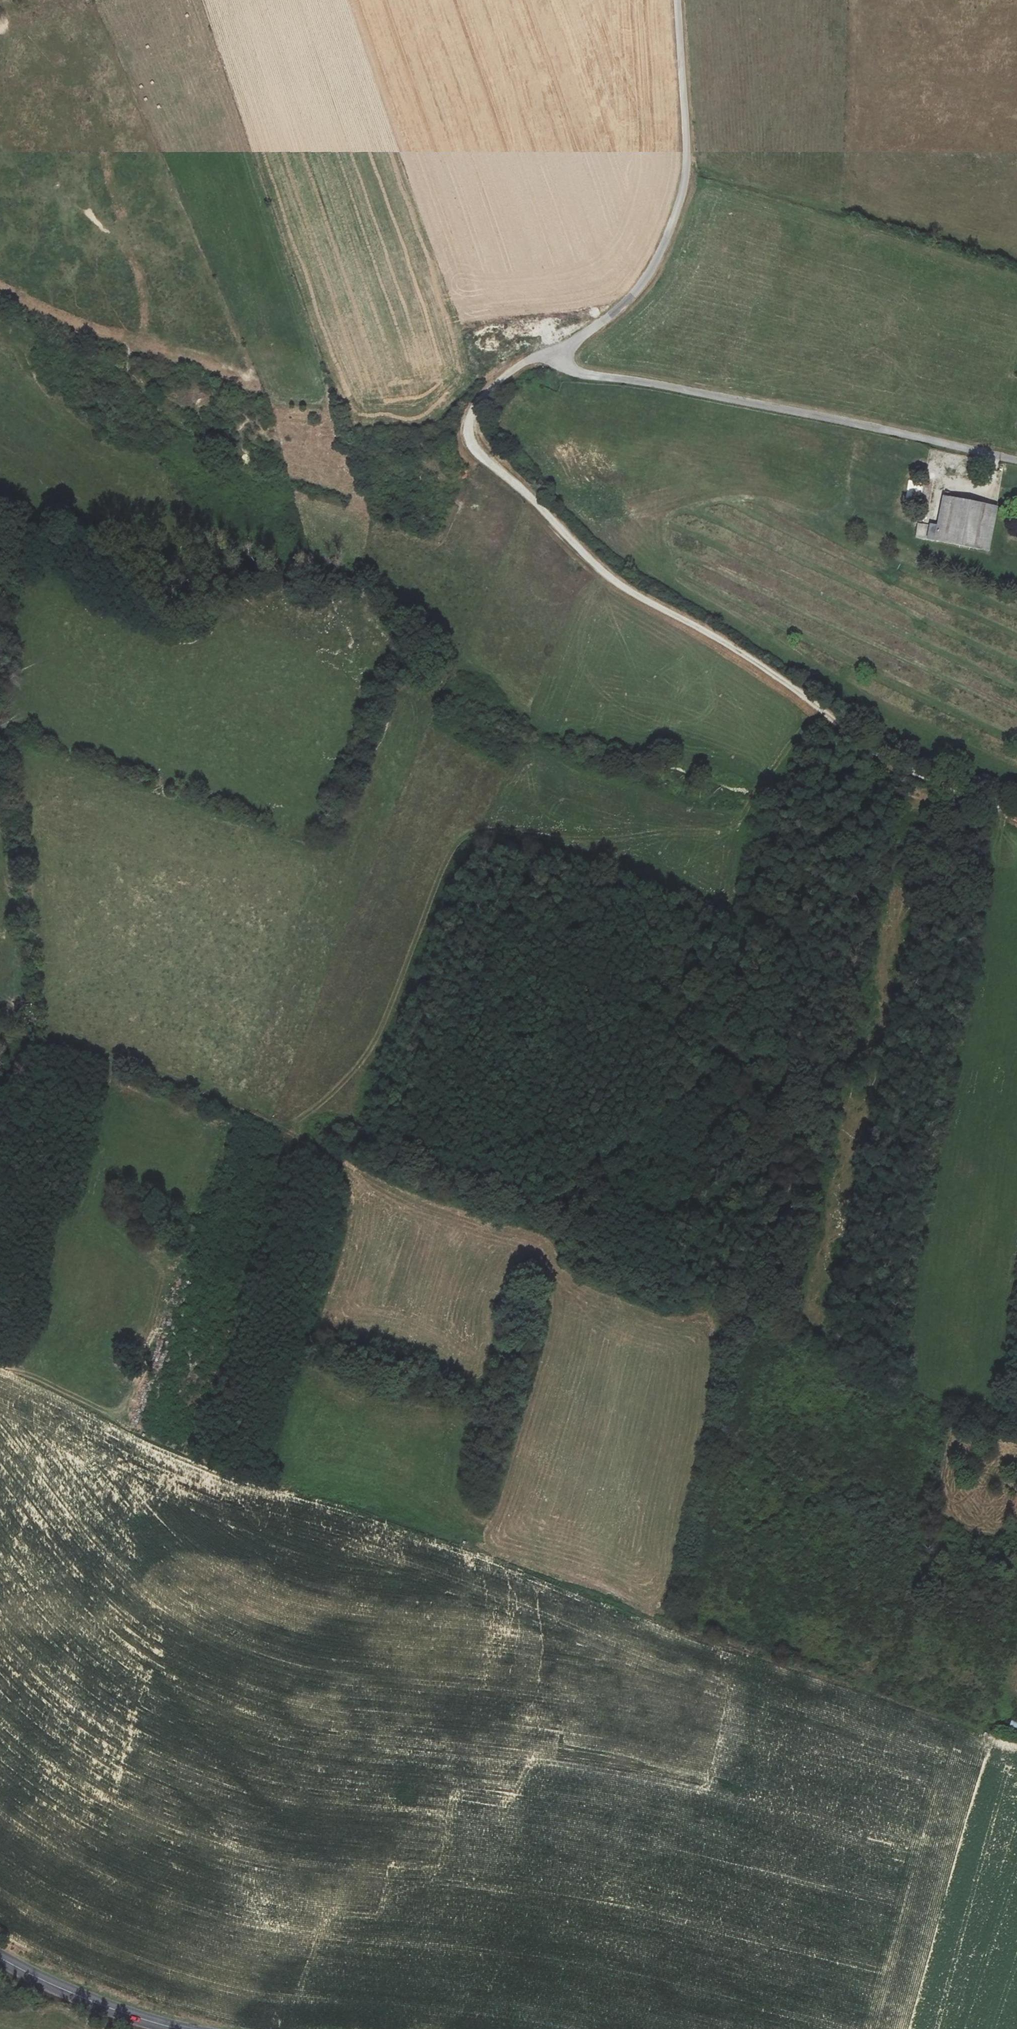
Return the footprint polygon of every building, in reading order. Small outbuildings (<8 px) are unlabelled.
[(934,541),(944,496),(940,495),(934,524),(928,523),(924,535),(931,537),(931,541),(934,541)] [(996,507),(944,496),(934,541),(986,550),(996,507)] [(1011,1721),(1009,1728),(1016,1730),(1016,1723),(1011,1721)]
